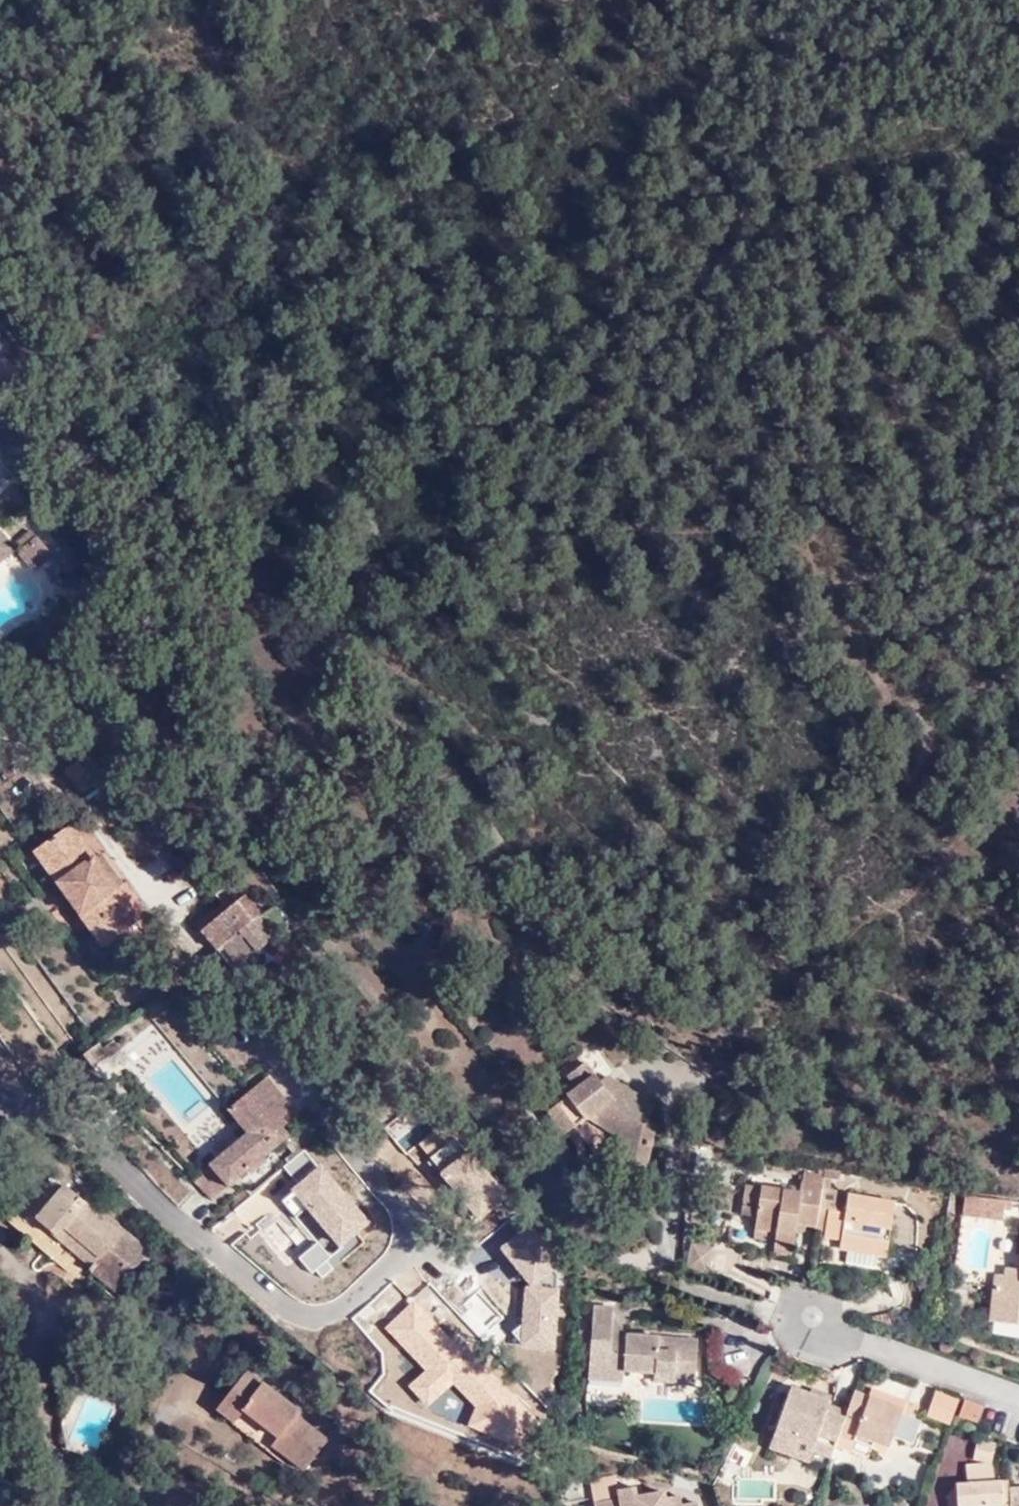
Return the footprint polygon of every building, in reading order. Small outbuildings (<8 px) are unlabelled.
[(10,550),(0,538),(0,566),(12,556),(14,554),(10,550)] [(12,556),(22,568),(15,545),(10,550),(14,554),(12,556)] [(96,750),(91,754),(103,776),(113,768),(96,750)] [(109,951),(150,923),(130,895),(106,862),(80,826),(41,853),(109,951)] [(115,856),(106,862),(130,895),(138,888),(115,856)] [(213,944),(251,915),(253,913),(237,892),(193,926),(208,948),(213,944)] [(266,935),(251,915),(213,944),(228,965),(266,935)] [(102,1053),(90,1037),(74,1048),(85,1064),(102,1053)] [(572,1093),(589,1079),(582,1067),(562,1081),(572,1093)] [(653,1130),(644,1121),(656,1110),(605,1080),(596,1086),(589,1079),(572,1093),(542,1119),(560,1144),(588,1123),(608,1144),(602,1168),(642,1176),(653,1130)] [(201,1178),(220,1201),(267,1161),(291,1144),(287,1137),(290,1130),(285,1125),(288,1119),(261,1088),(223,1118),(242,1144),(201,1178)] [(108,1233),(46,1180),(22,1206),(15,1200),(0,1217),(0,1221),(69,1282),(80,1269),(117,1301),(146,1263),(112,1233),(108,1233)] [(821,1182),(799,1180),(797,1190),(819,1194),(821,1182)] [(795,1199),(756,1192),(750,1233),(771,1237),(770,1244),(788,1247),(790,1233),(811,1234),(819,1194),(797,1190),(795,1199)] [(1004,1203),(965,1198),(963,1216),(1001,1222),(1004,1203)] [(843,1258),(881,1264),(891,1210),(841,1201),(838,1216),(823,1216),(819,1246),(835,1247),(835,1257),(843,1258)] [(771,1237),(750,1233),(748,1244),(769,1249),(770,1244),(771,1237)] [(706,1271),(711,1246),(693,1241),(686,1266),(689,1267),(706,1271)] [(768,1255),(786,1258),(788,1247),(770,1244),(769,1249),(768,1255)] [(841,1270),(879,1277),(881,1264),(843,1258),(841,1270)] [(1004,1270),(1003,1277),(994,1275),(987,1323),(993,1323),(1018,1326),(1018,1272),(1004,1270)] [(587,1376),(622,1379),(670,1382),(669,1391),(693,1393),(695,1344),(626,1340),(612,1326),(612,1311),(591,1311),(587,1376)] [(1018,1339),(1018,1326),(993,1323),(991,1335),(1018,1339)] [(306,1459),(322,1470),(342,1438),(311,1421),(315,1412),(247,1373),(217,1417),(300,1468),(306,1459)] [(621,1388),(669,1391),(670,1382),(622,1379),(621,1388)] [(844,1413),(832,1441),(856,1449),(867,1453),(871,1445),(886,1452),(900,1413),(914,1417),(918,1405),(870,1388),(867,1396),(853,1391),(844,1413)] [(957,1397),(936,1390),(928,1414),(948,1422),(957,1397)] [(796,1444),(809,1449),(813,1441),(830,1447),(832,1441),(844,1413),(826,1406),(816,1402),(789,1391),(764,1454),(787,1463),(796,1444)] [(819,1395),(816,1402),(826,1406),(829,1399),(819,1395)] [(957,1417),(977,1423),(984,1404),(963,1398),(957,1417)] [(830,1447),(813,1441),(809,1449),(807,1457),(823,1463),(830,1447)] [(970,1461),(990,1466),(994,1449),(974,1445),(970,1461)] [(964,1472),(966,1485),(991,1483),(989,1469),(964,1472)] [(1004,1482),(995,1483),(998,1505),(1005,1505),(1004,1482)] [(966,1485),(951,1487),(953,1505),(998,1505),(995,1483),(991,1483),(966,1485)] [(613,1500),(611,1490),(585,1494),(587,1505),(614,1505),(613,1500)] [(614,1505),(623,1505),(637,1503),(636,1496),(613,1500),(614,1505)]
